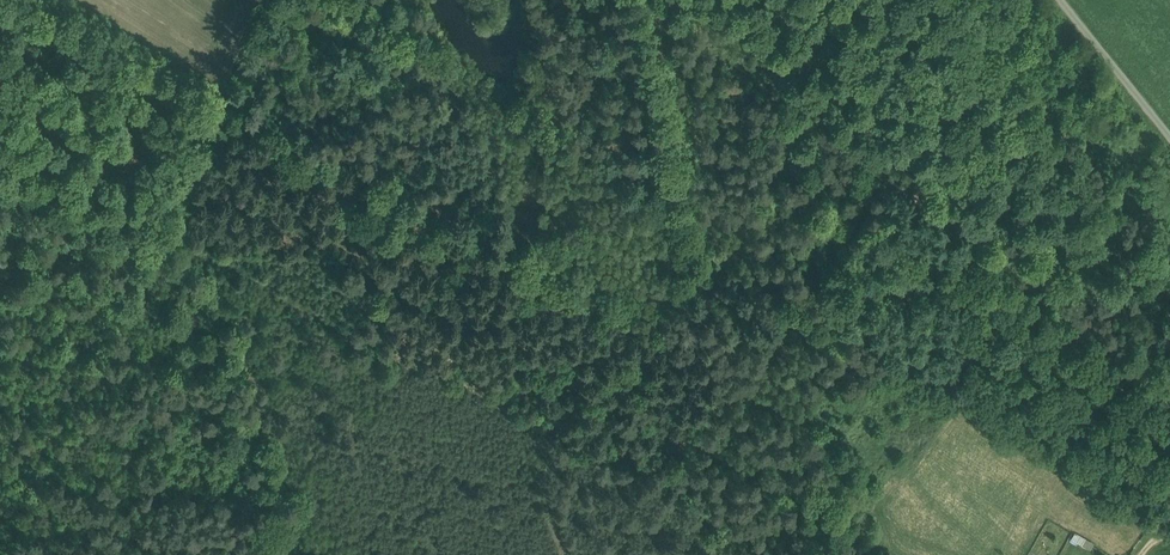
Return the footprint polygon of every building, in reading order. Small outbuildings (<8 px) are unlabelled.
[(1074,533),(1071,541),(1092,548),(1095,540),(1074,533)]
